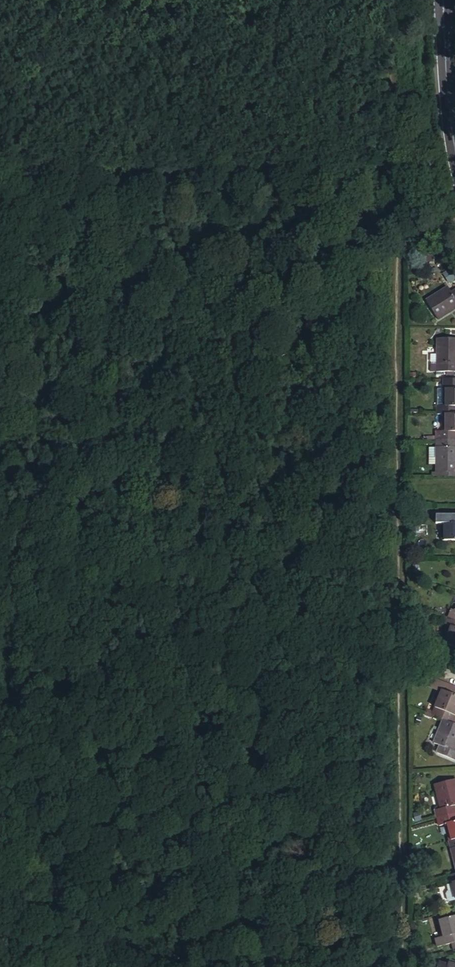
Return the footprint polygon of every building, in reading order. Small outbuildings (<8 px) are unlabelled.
[(425,291),(440,313),(454,303),(454,286),(451,281),(445,285),(441,280),(425,291)] [(453,335),(430,335),(431,368),(454,368),(453,335)] [(429,411),(436,411),(453,411),(453,403),(454,402),(454,386),(436,387),(436,403),(428,403),(429,411)] [(430,440),(454,439),(453,429),(454,429),(454,411),(453,411),(436,411),(437,429),(430,430),(430,440)] [(454,439),(430,440),(431,469),(454,469),(454,439)] [(430,514),(430,523),(437,523),(437,548),(454,548),(454,523),(454,514),(430,514)] [(440,613),(454,620),(454,603),(452,609),(444,605),(440,613)] [(440,613),(438,619),(446,623),(440,638),(454,645),(454,620),(440,613)] [(433,714),(441,717),(454,723),(454,695),(443,690),(433,714)] [(441,717),(431,739),(439,742),(436,750),(454,758),(454,749),(453,749),(454,745),(454,723),(441,717)] [(430,816),(453,809),(451,801),(454,800),(454,787),(453,781),(429,788),(434,805),(427,807),(430,816)] [(430,816),(432,823),(439,821),(444,840),(454,837),(454,816),(453,809),(430,816)] [(444,840),(453,870),(454,870),(454,837),(444,840)] [(453,870),(446,872),(453,898),(454,897),(454,870),(453,870)] [(432,917),(437,935),(430,937),(433,945),(447,941),(450,948),(454,947),(454,910),(432,917)] [(451,954),(450,958),(440,956),(437,966),(454,966),(454,955),(451,954)]
